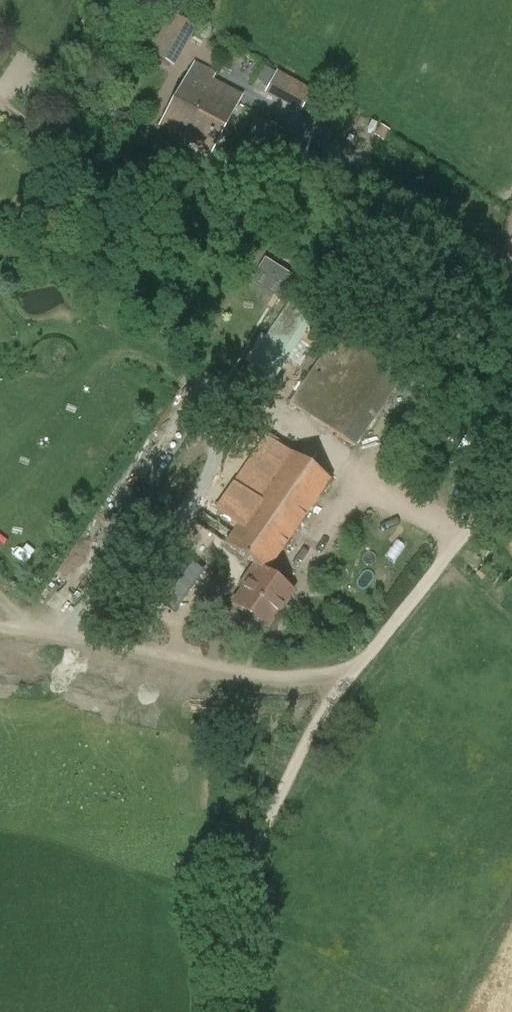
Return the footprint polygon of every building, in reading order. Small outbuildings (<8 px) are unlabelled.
[(160,127),(183,140),(211,89),(209,88),(215,77),(195,65),(160,127)] [(265,93),(301,113),(313,90),(277,71),(265,93)] [(211,89),(183,140),(210,155),(239,104),(211,89)] [(252,365),(274,380),(339,283),(317,268),(252,365)] [(340,333),(291,404),(353,446),(403,374),(340,333)] [(255,567),(239,588),(242,591),(232,605),(267,629),(293,590),(268,573),(331,481),(289,452),(270,439),(220,512),(238,525),(231,534),(202,512),(195,522),(224,545),(255,567)] [(174,611),(202,571),(180,555),(151,595),(174,611)]
